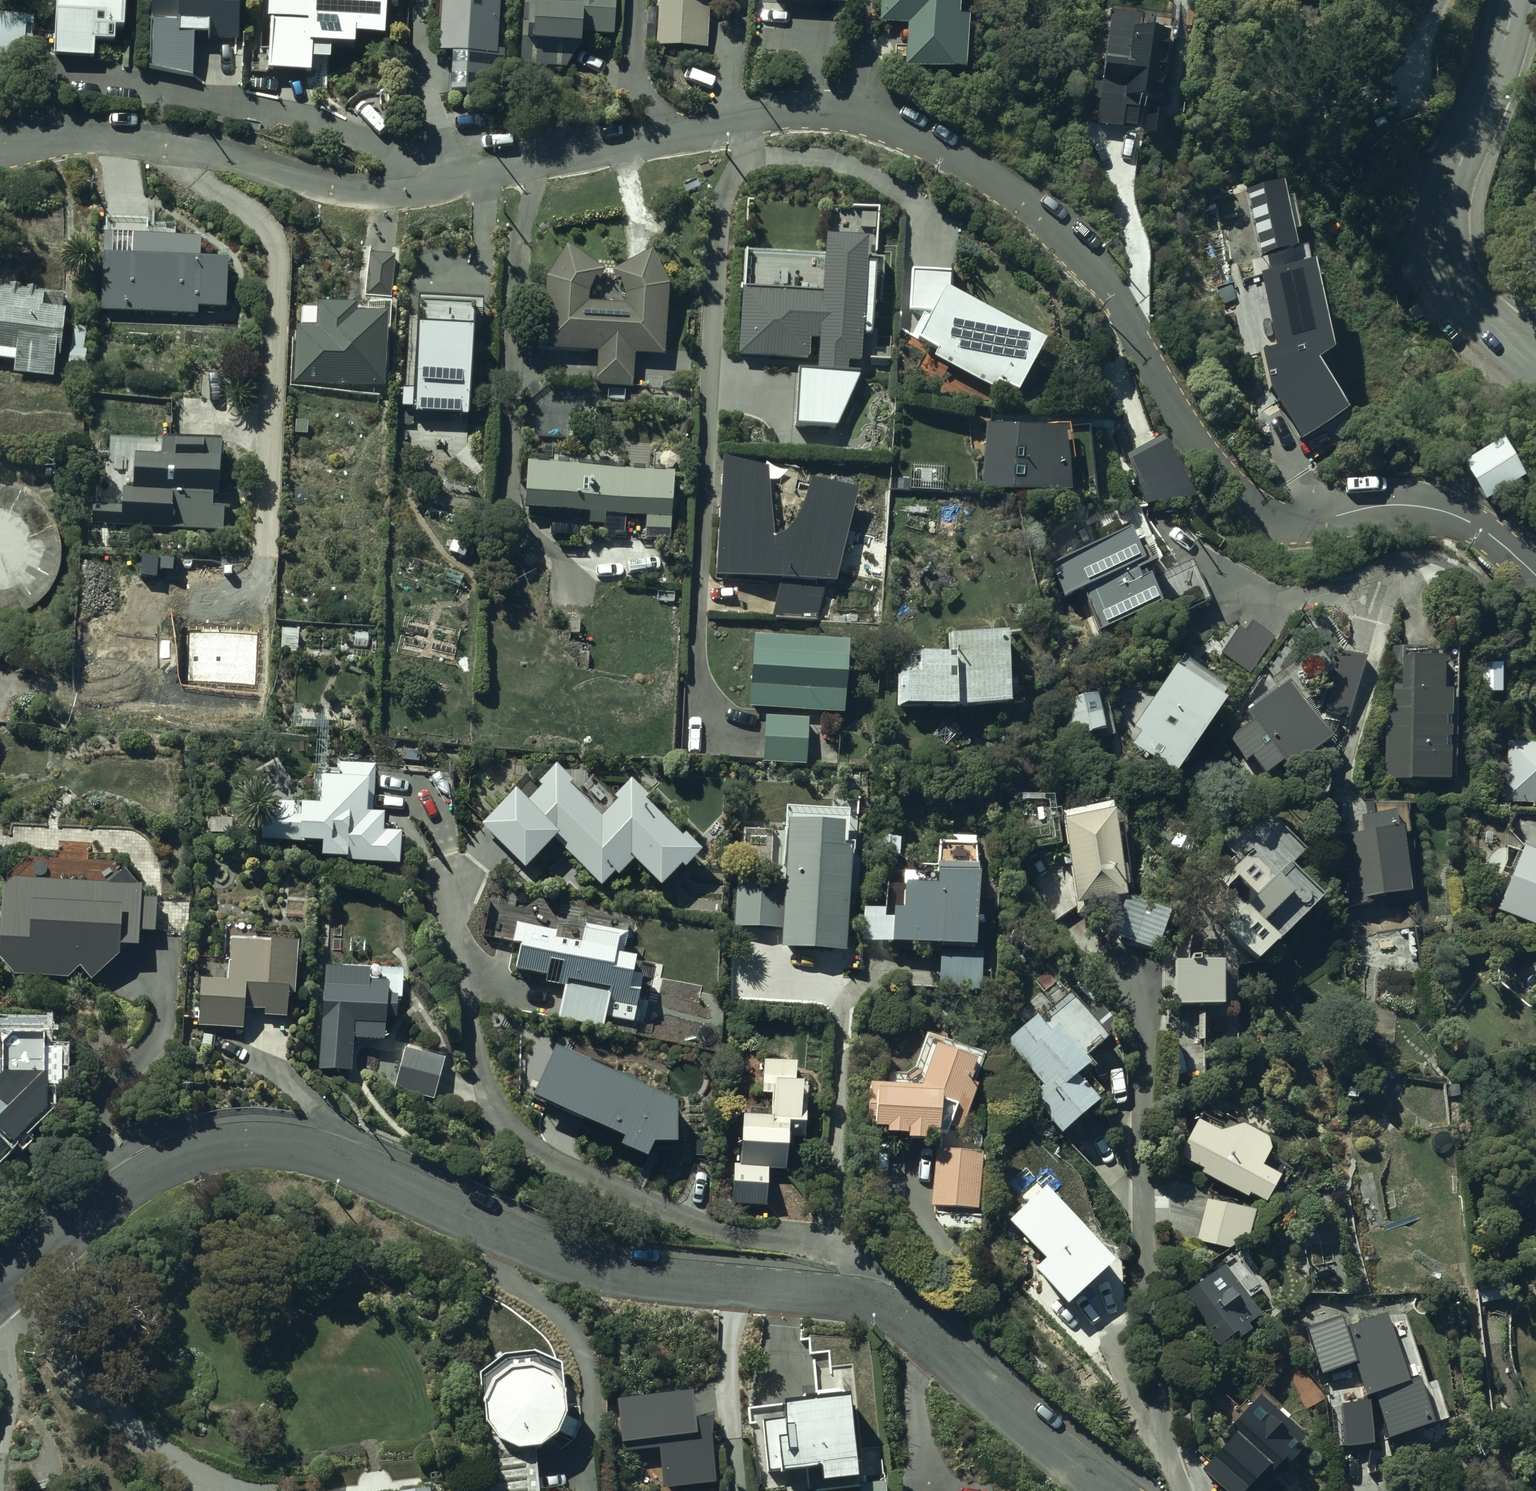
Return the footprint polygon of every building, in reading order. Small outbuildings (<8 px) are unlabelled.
[(49,56),(91,56),(91,44),(114,45),(114,29),(121,29),(121,0),(50,0),(49,56)] [(148,69),(190,78),(190,35),(203,35),(203,41),(235,41),(235,0),(147,0),(148,69)] [(259,72),(308,74),(310,48),(348,50),(349,39),(382,41),(382,0),(263,0),(259,72)] [(434,53),(447,54),(446,91),(500,93),(501,49),(492,49),(494,0),(436,0),(434,53)] [(519,65),(575,67),(576,35),(611,36),(612,0),(521,0),(519,65)] [(654,51),(705,53),(708,2),(744,4),(744,0),(656,0),(654,51)] [(878,23),(904,24),(902,68),(962,70),(964,19),(954,19),(955,0),(879,0),(878,23)] [(1130,18),(1106,16),(1095,127),(1126,130),(1128,114),(1156,117),(1163,37),(1128,34),(1130,18)] [(26,61),(28,21),(0,20),(0,60),(26,61)] [(1278,183),(1230,195),(1238,228),(1249,225),(1259,263),(1294,254),(1289,233),(1294,232),(1287,202),(1283,203),(1278,183)] [(222,262),(198,261),(199,237),(142,236),(142,221),(98,220),(97,290),(96,315),(195,317),(195,310),(220,310),(222,262)] [(599,277),(559,251),(541,281),(538,350),(595,352),(595,387),(631,389),(632,355),(662,356),(662,289),(645,255),(607,275),(611,285),(615,283),(620,296),(619,306),(583,305),(582,294),(591,280),(595,283),(599,277)] [(393,253),(367,252),(366,294),(392,294),(393,253)] [(924,311),(910,339),(934,352),(931,358),(991,392),(995,385),(1015,396),(1041,348),(945,296),(948,272),(910,269),(906,310),(924,311)] [(0,286),(0,359),(11,360),(10,375),(51,378),(57,293),(0,286)] [(411,323),(397,323),(399,419),(463,418),(461,334),(468,334),(468,307),(411,308),(411,323)] [(292,328),(291,383),(381,388),(382,318),(351,318),(351,309),(315,308),(314,329),(292,328)] [(86,327),(70,326),(66,377),(82,378),(86,327)] [(1320,378),(1271,406),(1293,445),(1342,417),(1320,378)] [(1062,430),(983,423),(979,488),(1066,495),(1062,430)] [(1159,439),(1125,455),(1146,505),(1191,500),(1159,439)] [(90,505),(89,523),(220,531),(222,507),(208,507),(208,498),(214,498),(217,445),(159,441),(158,456),(130,454),(127,490),(118,489),(117,506),(90,505)] [(1494,442),(1459,464),(1485,504),(1519,481),(1494,442)] [(779,578),(771,610),(770,617),(773,618),(773,620),(816,622),(822,584),(834,586),(856,475),(812,462),(797,506),(791,515),(785,520),(782,522),(780,523),(774,523),(768,453),(724,443),(713,577),(779,578)] [(668,477),(521,468),(518,511),(587,515),(586,523),(601,524),(602,517),(644,520),(643,538),(664,539),(668,477)] [(49,591),(58,570),(59,548),(53,527),(41,508),(23,495),(1,488),(0,488),(0,621),(15,618),(35,607),(49,591)] [(1137,565),(1123,533),(1051,565),(1065,596),(1081,589),(1086,602),(1084,603),(1097,633),(1153,608),(1141,581),(1133,585),(1126,570),(1137,565)] [(1266,629),(1240,615),(1221,649),(1246,664),(1266,629)] [(915,677),(900,678),(901,709),(1004,705),(1001,633),(948,635),(949,654),(914,656),(915,677)] [(844,644),(749,640),(746,710),(841,714),(844,644)] [(1387,711),(1381,711),(1382,781),(1446,780),(1444,696),(1435,696),(1434,646),(1395,647),(1396,691),(1387,691),(1387,711)] [(1475,663),(1474,693),(1500,694),(1500,664),(1475,663)] [(1169,670),(1131,728),(1138,733),(1129,748),(1171,775),(1218,701),(1169,670)] [(1244,713),(1251,721),(1227,741),(1243,761),(1247,757),(1261,774),(1279,760),(1289,772),(1332,738),(1285,680),(1244,713)] [(1112,737),(1102,695),(1062,704),(1073,747),(1112,737)] [(807,718),(762,717),(761,763),(806,764),(807,718)] [(1504,742),(1501,802),(1535,804),(1535,744),(1504,742)] [(259,800),(257,841),(319,845),(318,859),(396,864),(398,835),(379,834),(380,815),(369,815),(372,766),(338,764),(337,779),(316,777),(314,809),(298,808),(298,802),(259,800)] [(509,790),(473,828),(522,874),(551,843),(600,889),(612,877),(615,879),(628,865),(655,890),(675,869),(678,872),(694,855),(622,787),(608,802),(610,804),(596,819),(563,787),(566,784),(551,770),(535,787),(538,790),(524,805),(509,790)] [(1105,807),(1057,814),(1072,909),(1119,902),(1105,807)] [(1361,835),(1341,838),(1347,875),(1343,876),(1348,908),(1364,906),(1363,900),(1406,893),(1397,830),(1392,831),(1390,815),(1359,819),(1361,835)] [(1295,855),(1261,818),(1226,850),(1233,857),(1179,906),(1202,930),(1209,923),(1249,966),(1315,906),(1280,868),(1295,855)] [(780,880),(734,878),(732,927),(776,928),(775,953),(840,956),(844,851),(834,851),(835,829),(782,827),(780,880)] [(1518,847),(1491,908),(1535,927),(1535,854),(1518,847)] [(898,909),(860,909),(859,944),(970,947),(972,868),(933,867),(933,889),(899,888),(898,909)] [(11,977),(66,979),(76,969),(88,982),(114,958),(115,949),(134,950),(135,933),(149,934),(151,900),(137,900),(138,885),(9,878),(0,886),(0,967),(11,977)] [(1164,915),(1121,902),(1111,938),(1154,951),(1164,915)] [(542,982),(562,986),(555,1019),(604,1029),(608,1011),(633,1016),(641,977),(627,974),(629,963),(618,960),(623,939),(581,930),(578,947),(552,941),(554,936),(515,928),(512,944),(518,945),(513,971),(543,977),(542,982)] [(195,1027),(239,1028),(240,1011),(260,1012),(259,1017),(289,1018),(291,945),(223,942),(222,986),(196,985),(195,1027)] [(977,955),(936,957),(937,991),(978,989),(977,955)] [(1219,958),(1169,959),(1170,1006),(1219,1005),(1219,958)] [(362,971),(321,969),(317,1070),(351,1071),(352,1042),(379,1043),(380,1018),(390,1019),(391,999),(384,999),(384,984),(362,983),(362,971)] [(1031,1016),(1003,1042),(1044,1086),(1029,1101),(1059,1133),(1092,1103),(1069,1078),(1082,1066),(1077,1061),(1103,1037),(1064,994),(1035,1021),(1031,1016)] [(0,1023),(0,1156),(46,1111),(46,1022),(0,1023)] [(677,1126),(675,1084),(554,1032),(532,1081),(623,1120),(617,1133),(646,1146),(654,1127),(677,1126)] [(869,1086),(868,1129),(880,1129),(879,1134),(898,1135),(897,1141),(949,1143),(952,1131),(963,1135),(978,1087),(968,1084),(977,1053),(927,1038),(912,1088),(869,1086)] [(403,1052),(393,1087),(430,1096),(439,1062),(403,1052)] [(764,1118),(733,1117),(732,1165),(728,1165),(727,1204),(762,1205),(763,1170),(781,1170),(782,1137),(799,1138),(800,1084),(792,1083),(793,1061),(759,1060),(759,1090),(765,1090),(764,1118)] [(1214,1126),(1195,1116),(1191,1123),(1190,1122),(1173,1156),(1198,1170),(1196,1174),(1241,1198),(1242,1195),(1258,1203),(1271,1177),(1252,1168),(1261,1151),(1258,1140),(1234,1126),(1216,1132),(1214,1126)] [(979,1152),(933,1149),(929,1205),(976,1208),(979,1152)] [(1036,1189),(1002,1221),(1039,1261),(1029,1270),(1062,1305),(1106,1264),(1036,1189)] [(1204,1201),(1195,1241),(1227,1248),(1245,1237),(1251,1211),(1204,1201)] [(1213,1347),(1222,1340),(1226,1346),(1251,1330),(1246,1323),(1258,1316),(1248,1302),(1257,1295),(1232,1259),(1225,1264),(1224,1263),(1171,1299),(1202,1344),(1209,1340),(1213,1347)] [(774,1471),(806,1470),(807,1489),(854,1487),(855,1490),(881,1490),(879,1448),(859,1449),(852,1364),(815,1367),(814,1359),(810,1359),(814,1400),(774,1403),(778,1456),(773,1456),(774,1471)] [(492,1435),(502,1444),(515,1449),(528,1449),(541,1445),(552,1437),(559,1427),(563,1414),(563,1400),(558,1388),(549,1377),(537,1370),(524,1368),(510,1370),(498,1376),(489,1386),(483,1398),(482,1411),(485,1424),(492,1435)] [(1197,1469),(1220,1490),(1238,1490),(1267,1459),(1271,1463),(1275,1459),(1282,1465),(1290,1456),(1286,1452),(1298,1438),(1253,1396),(1228,1423),(1234,1429),(1197,1469)]
